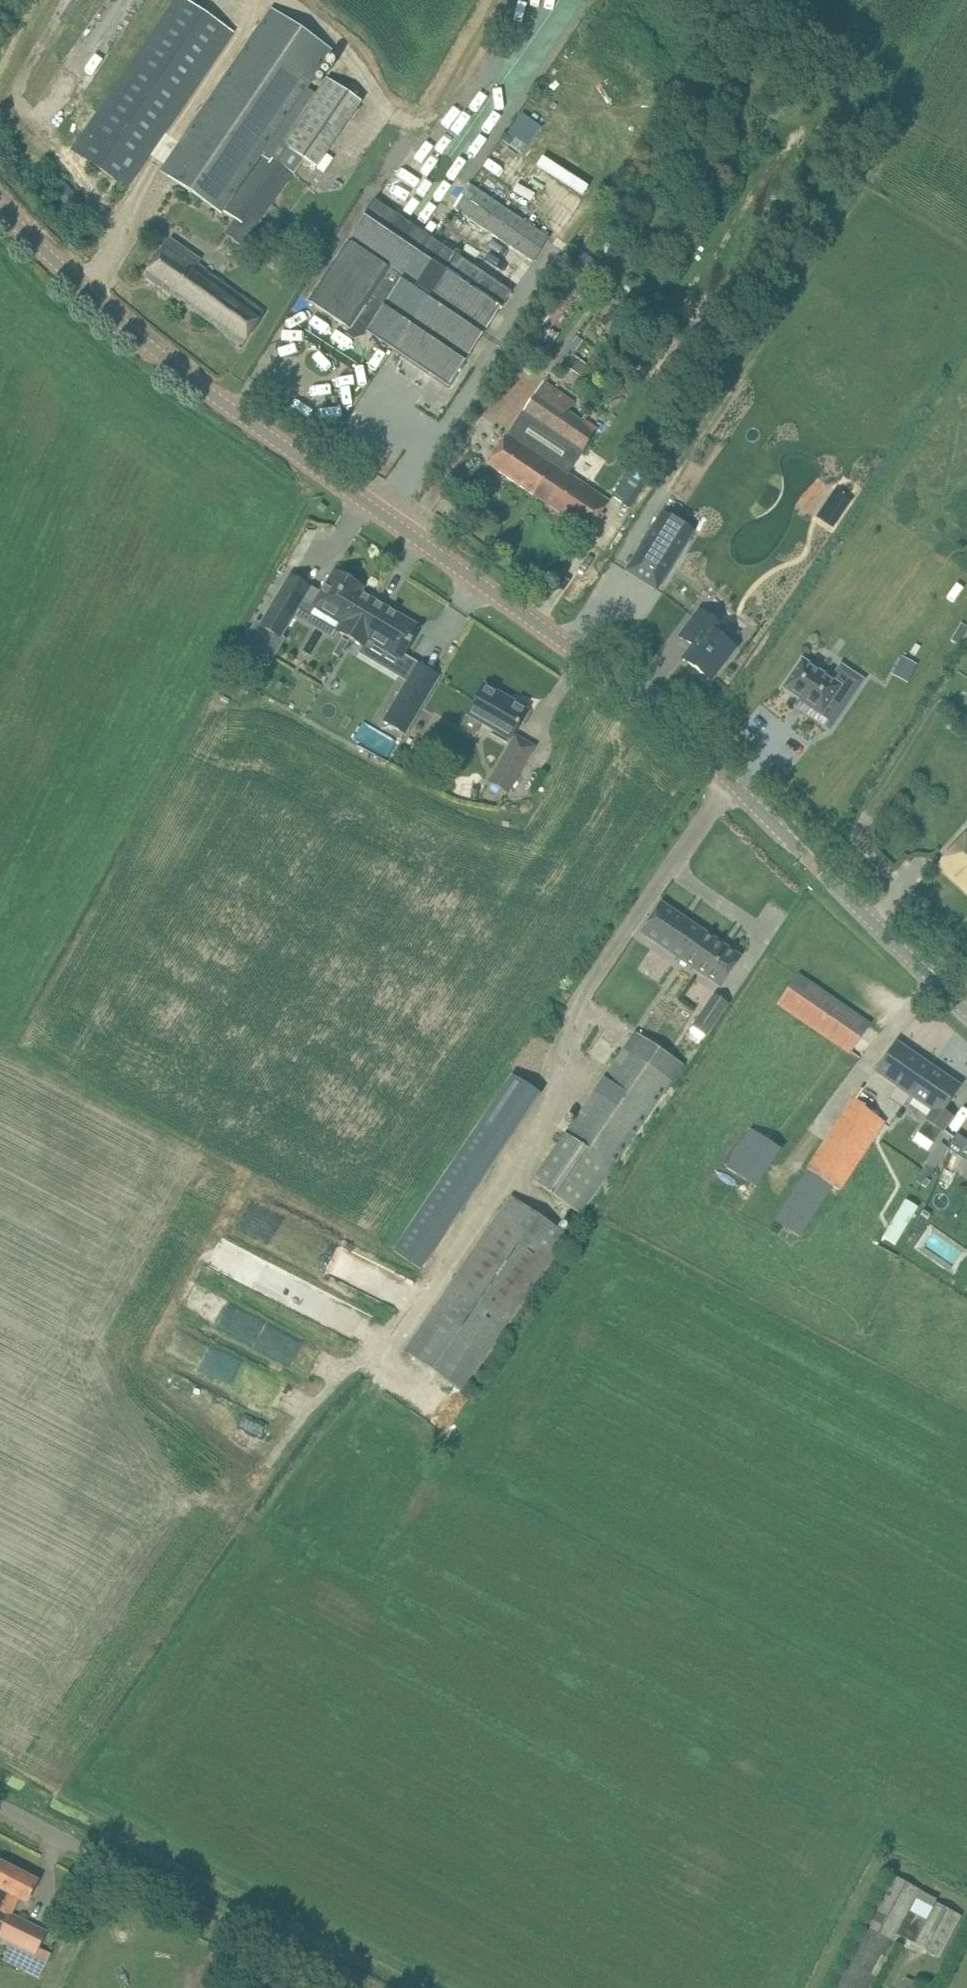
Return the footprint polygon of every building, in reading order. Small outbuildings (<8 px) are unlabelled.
[(188,0),(177,0),(72,150),(127,188),(235,34),(188,0)] [(270,7),(163,167),(256,230),(295,173),(262,151),(331,49),(270,7)] [(281,145),(317,169),(362,103),(327,79),(281,145)] [(547,154),(540,165),(588,196),(595,185),(547,154)] [(470,184),(453,208),(532,262),(549,238),(470,184)] [(349,243),(318,285),(307,302),(350,330),(356,321),(367,329),(366,331),(449,386),(512,292),(377,200),(349,243)] [(200,260),(170,238),(144,276),(243,346),(254,329),(265,312),(198,264),(200,260)] [(300,315),(288,310),(280,327),(311,340),(321,317),(303,309),(300,315)] [(359,343),(351,362),(359,366),(368,347),(359,343)] [(488,464),(534,495),(554,465),(568,445),(583,422),(568,411),(575,402),(544,381),(488,464)] [(596,431),(583,422),(568,445),(582,454),(596,431)] [(610,501),(554,465),(534,495),(589,532),(610,501)] [(628,473),(614,496),(636,510),(651,487),(628,473)] [(835,488),(818,514),(832,524),(850,498),(835,488)] [(663,511),(626,571),(657,589),(694,530),(663,511)] [(337,631),(350,639),(373,600),(360,592),(363,588),(334,571),(313,606),(342,623),(337,631)] [(256,622),(241,648),(270,665),(285,639),(281,637),(303,599),(310,588),(290,575),(283,587),(277,596),(260,625),(256,622)] [(373,600),(350,639),(363,647),(368,639),(402,659),(420,628),(373,600)] [(710,680),(735,648),(718,635),(710,629),(715,622),(700,610),(680,636),(693,646),(683,659),(710,680)] [(951,639),(958,643),(966,628),(966,625),(962,621),(951,639)] [(304,641),(292,632),(288,637),(308,651),(319,635),(312,630),(304,641)] [(803,660),(784,688),(799,699),(822,714),(829,704),(842,713),(864,680),(841,664),(831,679),(803,660)] [(894,673),(893,674),(895,675),(908,682),(917,665),(909,661),(905,669),(898,665),(894,673)] [(438,677),(418,665),(384,722),(405,734),(438,677)] [(484,686),(468,713),(511,738),(527,710),(509,700),(507,703),(484,689),(486,687),(484,686)] [(489,784),(507,793),(535,745),(518,735),(489,784)] [(940,865),(966,890),(966,835),(940,865)] [(662,902),(640,934),(719,987),(741,955),(662,902)] [(870,1025),(797,975),(778,1004),(851,1053),(870,1025)] [(700,1013),(691,1026),(705,1037),(715,1023),(700,1013)] [(691,1026),(685,1034),(700,1044),(705,1037),(691,1026)] [(636,1033),(532,1182),(582,1216),(683,1065),(636,1033)] [(897,1039),(874,1072),(896,1087),(889,1097),(902,1106),(909,1096),(930,1110),(924,1119),(943,1132),(954,1116),(944,1110),(962,1084),(897,1039)] [(512,1074),(477,1126),(505,1144),(540,1093),(512,1074)] [(832,1188),(839,1192),(885,1122),(853,1101),(774,1221),(799,1238),(832,1188)] [(728,1168),(758,1188),(782,1150),(752,1130),(728,1168)] [(928,1204),(943,1210),(966,1156),(966,1145),(955,1140),(928,1204)] [(949,1147),(941,1141),(927,1162),(935,1167),(949,1147)] [(512,1195),(405,1351),(462,1391),(569,1235),(512,1195)] [(0,1933),(0,1936),(36,1954),(47,1933),(10,1915),(19,1898),(26,1902),(37,1880),(0,1861),(0,1921),(5,1924),(0,1933)] [(937,1905),(938,1901),(922,1891),(890,1875),(831,1987),(871,1987),(898,1936),(939,1957),(960,1917),(937,1905)]
